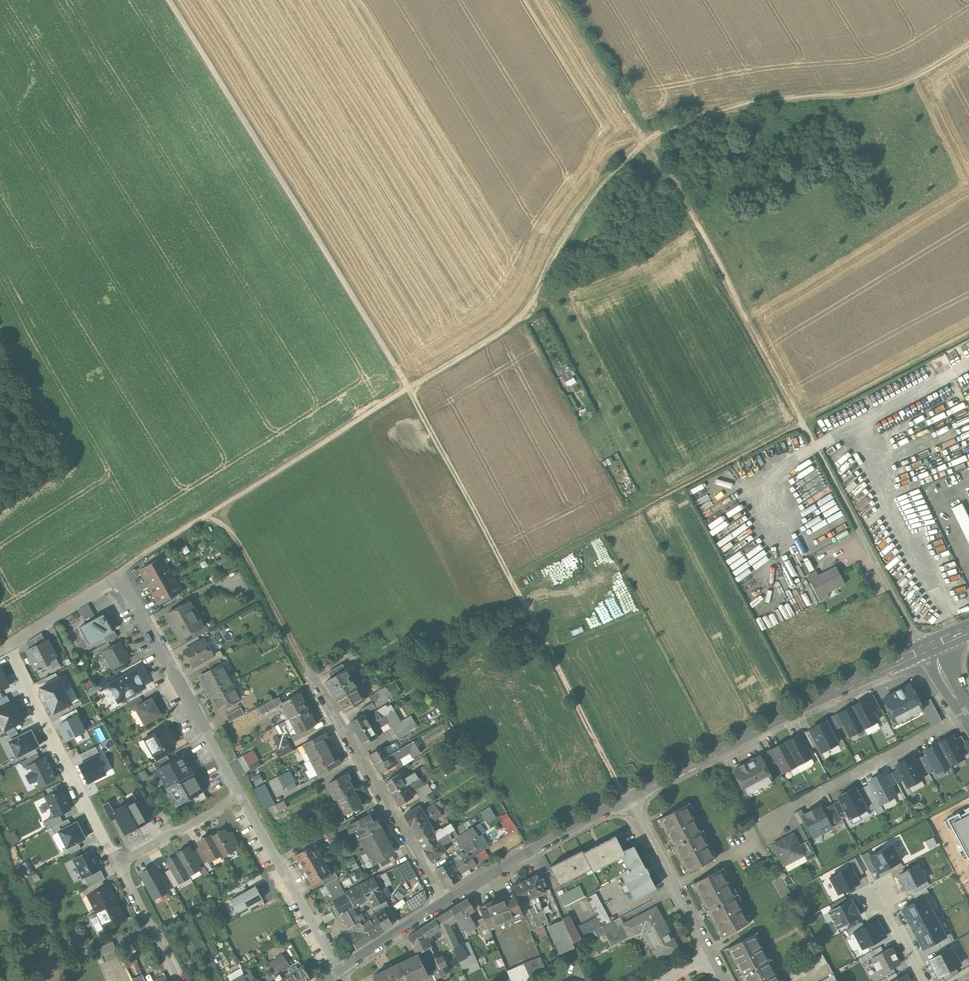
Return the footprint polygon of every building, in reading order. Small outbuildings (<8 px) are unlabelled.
[(800,465),(805,475),(819,466),(813,456),(800,465)] [(817,495),(831,487),(826,478),(812,486),(817,495)] [(800,479),(785,488),(788,493),(803,485),(800,479)] [(799,502),(805,511),(831,495),(828,491),(816,499),(812,493),(799,502)] [(814,524),(841,509),(835,498),(817,508),(820,513),(811,518),(814,524)] [(962,504),(952,509),(968,543),(968,518),(962,504)] [(835,520),(838,526),(848,521),(845,515),(835,520)] [(823,539),(838,534),(836,529),(821,534),(823,539)] [(162,557),(139,570),(159,605),(181,592),(179,593),(175,585),(177,584),(176,583),(175,584),(170,576),(172,575),(170,576),(165,567),(167,566),(165,567),(161,559),(162,558),(162,557)] [(836,567),(818,576),(816,572),(807,577),(820,601),(829,596),(827,593),(845,583),(836,567)] [(780,596),(790,591),(782,575),(772,581),(780,596)] [(948,600),(945,593),(949,591),(945,581),(934,586),(945,610),(951,607),(948,600)] [(189,602),(165,615),(166,616),(170,622),(169,623),(172,628),(173,628),(179,639),(179,640),(194,632),(203,627),(203,626),(190,603),(190,602),(189,602)] [(78,610),(84,621),(94,615),(88,605),(78,610)] [(114,632),(104,614),(79,628),(89,645),(114,632)] [(203,627),(194,632),(197,637),(209,630),(206,625),(203,627)] [(29,649),(45,641),(41,633),(26,643),(29,649)] [(57,658),(48,640),(45,641),(29,649),(26,650),(29,657),(28,658),(30,663),(32,662),(35,668),(42,665),(43,666),(45,667),(49,665),(50,662),(50,661),(57,658)] [(203,641),(185,651),(185,650),(185,651),(193,667),(194,666),(205,660),(213,656),(212,655),(208,647),(205,649),(202,643),(205,641),(204,640),(203,640),(203,641)] [(108,642),(93,651),(96,657),(103,653),(103,652),(111,647),(108,642)] [(111,647),(103,652),(103,653),(113,669),(129,660),(120,643),(111,647)] [(220,651),(212,655),(213,656),(205,660),(208,666),(219,659),(223,657),(220,651)] [(219,659),(208,666),(211,671),(222,665),(219,659)] [(211,671),(199,677),(205,687),(228,675),(222,665),(211,671)] [(328,673),(331,679),(346,670),(343,665),(328,673)] [(9,686),(0,669),(0,690),(9,686)] [(326,682),(336,699),(356,687),(346,670),(326,682)] [(120,679),(111,684),(111,685),(110,686),(110,687),(117,700),(118,700),(119,701),(120,701),(128,696),(129,696),(131,696),(132,695),(134,694),(135,693),(136,692),(142,688),(143,687),(143,686),(143,685),(143,684),(142,683),(141,682),(139,682),(137,678),(138,677),(138,675),(137,674),(136,673),(135,672),(134,672),(133,672),(120,679)] [(117,674),(96,685),(100,692),(110,686),(111,685),(111,684),(120,679),(117,674)] [(228,675),(205,687),(211,698),(234,685),(228,675)] [(65,691),(59,679),(41,688),(47,700),(65,691)] [(234,685),(211,698),(218,711),(225,707),(226,708),(229,709),(233,706),(234,703),(234,702),(241,698),(234,685)] [(909,685),(883,699),(896,723),(922,709),(920,705),(909,685)] [(390,686),(370,697),(373,703),(393,692),(390,686)] [(356,687),(336,699),(344,712),(364,701),(356,687)] [(65,691),(47,700),(53,713),(71,704),(65,691)] [(376,707),(396,696),(393,692),(373,703),(376,707)] [(300,694),(282,703),(290,719),(307,709),(300,694)] [(7,695),(3,697),(0,699),(0,710),(11,704),(7,695)] [(880,710),(873,695),(866,699),(873,713),(880,710)] [(140,698),(125,706),(128,713),(136,709),(136,708),(144,704),(140,698)] [(276,698),(264,705),(268,711),(280,705),(276,698)] [(144,704),(136,708),(136,709),(144,724),(160,715),(151,699),(144,704)] [(873,713),(866,699),(852,707),(864,729),(877,721),(873,713)] [(930,699),(920,705),(922,709),(931,727),(942,721),(930,699)] [(0,710),(0,722),(4,730),(5,730),(14,725),(24,720),(15,702),(11,704),(0,710)] [(373,703),(362,710),(363,712),(366,711),(367,712),(376,707),(373,703)] [(386,706),(377,711),(382,718),(394,711),(391,705),(387,708),(386,706)] [(852,707),(838,714),(844,725),(850,736),(864,729),(852,707)] [(241,708),(226,716),(229,723),(245,715),(241,708)] [(307,709),(290,719),(297,734),(315,725),(307,709)] [(364,714),(350,722),(356,733),(370,725),(382,718),(377,711),(374,712),(375,714),(371,717),(373,720),(369,722),(364,714)] [(382,718),(370,725),(372,727),(378,724),(379,727),(388,722),(395,734),(415,722),(411,716),(401,723),(394,711),(382,718)] [(844,725),(838,714),(831,718),(831,719),(836,729),(844,725)] [(76,716),(59,725),(67,740),(84,732),(76,716)] [(831,719),(826,721),(832,734),(838,731),(836,729),(831,719)] [(826,721),(810,730),(818,745),(821,752),(837,743),(832,734),(826,721)] [(415,722),(395,734),(398,739),(418,727),(415,722)] [(14,725),(5,730),(8,735),(16,731),(17,731),(14,725)] [(370,725),(356,733),(363,745),(379,736),(377,731),(375,732),(372,727),(370,725)] [(166,727),(144,739),(154,756),(169,747),(175,744),(174,741),(175,741),(168,729),(167,729),(166,727)] [(818,745),(810,730),(805,733),(812,748),(813,748),(818,745)] [(19,737),(16,731),(8,735),(1,739),(4,745),(10,742),(19,737)] [(19,737),(10,742),(17,757),(25,753),(35,748),(39,746),(31,731),(19,737)] [(325,733),(298,747),(306,762),(330,750),(325,739),(327,738),(325,733)] [(812,748),(805,733),(799,735),(807,750),(812,748)] [(799,735),(785,743),(797,765),(811,757),(807,750),(799,735)] [(952,736),(938,743),(950,765),(964,758),(962,755),(954,740),(952,736)] [(954,740),(962,755),(968,752),(968,749),(961,736),(954,740)] [(390,756),(374,765),(380,774),(395,765),(397,768),(403,764),(400,759),(410,753),(413,758),(421,754),(414,742),(390,756)] [(785,743),(771,750),(777,761),(783,772),(797,765),(785,743)] [(938,743),(924,751),(926,754),(934,770),(936,773),(950,765),(938,743)] [(290,744),(275,752),(279,757),(293,750),(290,744)] [(95,747),(80,755),(84,763),(97,757),(100,755),(95,747)] [(169,747),(154,756),(157,761),(167,756),(172,753),(169,747)] [(385,747),(369,756),(374,765),(390,756),(385,747)] [(35,748),(25,753),(28,759),(38,754),(35,748)] [(306,762),(310,770),(306,772),(310,780),(341,764),(338,759),(336,760),(330,750),(306,762)] [(777,761),(771,750),(766,753),(771,764),(777,761)] [(41,760),(38,754),(28,759),(21,762),(25,768),(27,767),(41,760)] [(926,754),(920,758),(928,773),(934,770),(926,754)] [(171,762),(156,770),(157,771),(159,770),(168,786),(166,787),(167,788),(193,774),(183,755),(171,762)] [(157,761),(153,764),(156,770),(171,762),(167,756),(157,761)] [(106,774),(97,757),(84,763),(80,765),(89,783),(106,774)] [(759,757),(746,764),(746,763),(740,766),(740,767),(733,771),(746,795),(772,781),(759,757)] [(912,757),(896,766),(898,769),(903,780),(907,787),(923,779),(922,777),(913,761),(912,757)] [(45,758),(41,760),(27,767),(30,774),(27,776),(30,783),(34,781),(37,788),(55,779),(45,758)] [(928,773),(920,758),(913,761),(922,777),(928,773)] [(258,761),(248,766),(251,771),(261,766),(258,761)] [(903,780),(898,769),(891,773),(897,783),(903,780)] [(290,771),(278,777),(284,788),(295,782),(290,771)] [(417,772),(409,777),(409,778),(412,783),(419,779),(417,775),(418,774),(417,772)] [(348,773),(328,784),(336,799),(337,799),(354,790),(348,780),(351,778),(348,773)] [(897,783),(891,773),(885,776),(891,786),(897,783)] [(193,774),(167,788),(176,806),(193,796),(202,791),(193,774)] [(884,774),(879,776),(878,775),(873,778),(873,779),(868,782),(869,784),(877,800),(880,804),(896,796),(891,786),(885,776),(884,774)] [(399,775),(385,783),(392,795),(412,783),(409,778),(403,782),(399,775)] [(419,779),(412,783),(415,788),(416,789),(424,784),(423,782),(421,783),(419,779)] [(295,782),(287,786),(289,790),(297,786),(295,782)] [(412,783),(392,795),(399,807),(414,799),(410,792),(415,788),(412,783)] [(275,805),(264,784),(254,789),(265,810),(275,805)] [(869,784),(863,788),(871,804),(877,800),(869,784)] [(855,787),(838,797),(839,800),(845,811),(849,819),(850,818),(853,824),(861,819),(858,814),(867,809),(865,807),(857,791),(855,787)] [(871,804),(863,788),(857,791),(865,807),(871,804)] [(147,802),(139,789),(133,792),(136,798),(137,798),(141,805),(147,802)] [(61,790),(46,797),(56,817),(60,815),(71,809),(61,790)] [(354,790),(337,799),(345,814),(362,805),(354,790)] [(202,791),(193,796),(197,803),(206,798),(202,791)] [(136,798),(125,805),(137,826),(143,822),(146,823),(148,822),(149,819),(141,805),(137,798),(136,798)] [(845,811),(839,800),(833,803),(833,804),(839,814),(845,811)] [(284,801),(273,806),(277,814),(288,808),(284,801)] [(114,811),(109,802),(103,805),(111,821),(116,818),(112,812),(114,811)] [(689,803),(657,820),(657,821),(660,819),(674,845),(670,847),(704,830),(704,829),(700,831),(687,805),(689,804),(689,803)] [(833,804),(822,810),(830,825),(841,819),(839,814),(833,804)] [(114,811),(112,812),(116,818),(118,821),(125,832),(127,833),(130,832),(131,829),(137,826),(125,805),(114,811)] [(438,805),(428,811),(429,812),(431,816),(439,811),(437,809),(439,807),(438,805)] [(820,806),(802,815),(814,838),(831,828),(830,825),(822,810),(820,806)] [(964,810),(965,813),(960,816),(958,813),(948,819),(951,826),(950,826),(968,861),(968,807),(964,810)] [(420,808),(405,817),(411,828),(427,819),(431,816),(429,812),(424,815),(420,808)] [(439,811),(431,816),(435,821),(435,822),(445,816),(443,814),(441,815),(439,811)] [(60,815),(56,817),(44,823),(47,830),(53,827),(63,821),(60,815)] [(342,815),(328,822),(331,828),(336,826),(345,821),(342,815)] [(356,822),(347,827),(350,833),(356,829),(361,839),(364,837),(379,829),(382,828),(378,819),(373,822),(370,815),(356,822)] [(345,821),(336,826),(339,832),(347,827),(356,822),(353,816),(345,821)] [(427,819),(411,828),(418,840),(433,831),(429,824),(435,821),(431,816),(427,819)] [(63,821),(53,827),(56,833),(59,831),(71,825),(68,819),(63,821)] [(471,819),(461,826),(465,831),(474,824),(471,819)] [(71,825),(59,831),(67,848),(78,842),(85,838),(77,822),(71,825)] [(452,825),(441,831),(442,832),(436,835),(439,841),(445,837),(455,830),(452,825)] [(384,839),(379,829),(364,837),(370,849),(367,850),(374,863),(378,862),(392,854),(393,853),(385,838),(384,839)] [(227,835),(224,830),(222,831),(219,830),(218,834),(212,837),(222,854),(221,855),(222,856),(235,849),(233,847),(227,835)] [(455,830),(445,837),(448,843),(449,843),(459,836),(455,830)] [(704,830),(670,847),(671,847),(674,846),(688,872),(685,873),(686,874),(717,857),(717,856),(714,858),(701,832),(704,830)] [(433,831),(418,840),(424,850),(439,841),(436,835),(433,831)] [(475,831),(457,842),(461,848),(479,837),(475,831)] [(239,844),(232,833),(227,835),(233,847),(239,844)] [(786,839),(781,841),(780,840),(773,844),(777,852),(776,852),(779,858),(780,858),(784,865),(804,854),(799,845),(793,834),(785,838),(786,839)] [(211,835),(205,838),(202,837),(201,841),(199,842),(202,847),(208,859),(209,861),(221,855),(222,854),(212,837),(211,835)] [(316,836),(304,842),(307,847),(315,843),(316,845),(319,843),(316,836)] [(439,841),(424,850),(431,862),(446,853),(442,846),(448,843),(445,837),(439,841)] [(615,837),(583,853),(591,869),(592,871),(622,856),(624,855),(623,852),(615,837)] [(816,856),(807,841),(799,845),(804,854),(807,861),(816,856)] [(78,842),(67,848),(70,854),(81,849),(78,842)] [(307,847),(295,854),(304,870),(323,859),(316,845),(315,843),(307,847)] [(870,856),(876,869),(878,872),(900,861),(892,845),(870,856)] [(627,871),(621,874),(634,899),(651,890),(655,888),(648,874),(649,873),(646,868),(645,868),(633,846),(629,848),(629,849),(623,852),(624,855),(622,856),(623,859),(628,869),(626,870),(627,871)] [(202,847),(196,850),(203,861),(208,859),(202,847)] [(188,848),(176,854),(177,856),(178,856),(188,875),(189,875),(200,869),(197,864),(191,853),(188,848)] [(85,878),(101,870),(91,850),(73,859),(83,879),(85,878)] [(196,850),(191,853),(197,864),(203,861),(196,850)] [(582,850),(550,867),(559,885),(591,869),(583,853),(582,850)] [(870,856),(868,852),(861,856),(870,872),(876,869),(870,856)] [(392,854),(378,862),(381,868),(395,861),(392,854)] [(188,875),(178,856),(177,856),(166,862),(170,869),(178,883),(190,877),(189,875),(188,875)] [(850,867),(856,877),(864,873),(855,857),(847,862),(850,867)] [(323,859),(304,870),(311,884),(323,878),(331,874),(330,873),(323,859)] [(407,882),(420,875),(411,859),(399,866),(407,882)] [(463,860),(452,866),(455,870),(465,863),(463,860)] [(450,862),(436,871),(441,880),(455,870),(452,866),(450,862)] [(465,863),(455,870),(458,876),(469,869),(465,863)] [(917,865),(898,875),(906,890),(910,888),(925,880),(917,865)] [(160,875),(154,866),(141,873),(154,898),(168,891),(160,875)] [(850,867),(830,878),(838,894),(859,883),(856,877),(850,867)] [(170,869),(160,875),(168,891),(179,885),(178,883),(170,869)] [(720,869),(694,883),(708,910),(734,896),(720,869)] [(89,887),(103,881),(105,880),(101,870),(85,878),(89,887)] [(455,870),(441,880),(446,888),(460,880),(458,876),(455,870)] [(331,874),(323,878),(326,884),(337,878),(334,871),(330,873),(331,874)] [(345,874),(337,878),(339,883),(348,878),(345,874)] [(537,876),(524,881),(535,906),(542,923),(547,921),(537,898),(542,895),(542,894),(544,893),(537,876)] [(326,884),(325,884),(335,904),(341,913),(347,910),(354,906),(347,893),(344,894),(339,883),(337,878),(326,884)] [(373,878),(366,881),(373,896),(380,892),(380,890),(373,878)] [(925,880),(910,888),(913,894),(926,888),(929,886),(926,880),(925,880)] [(103,881),(89,887),(92,893),(106,887),(103,881)] [(366,881),(360,885),(367,899),(369,898),(373,896),(366,881)] [(406,881),(395,893),(402,899),(412,887),(406,881)] [(524,881),(511,887),(514,893),(518,904),(521,902),(522,904),(526,902),(529,909),(535,906),(524,881)] [(92,893),(88,896),(88,897),(89,896),(95,909),(94,909),(95,910),(116,899),(115,899),(109,887),(110,886),(109,885),(106,887),(92,893)] [(360,885),(353,888),(361,903),(367,899),(360,885)] [(579,886),(559,896),(564,907),(585,897),(579,886)] [(262,899),(255,887),(231,900),(238,912),(262,899)] [(353,888),(344,894),(347,893),(354,906),(361,903),(353,888)] [(912,895),(916,902),(925,897),(925,898),(930,895),(926,888),(913,894),(912,895)] [(380,892),(373,896),(369,898),(373,906),(385,900),(381,894),(380,892)] [(514,893),(479,907),(484,917),(489,928),(522,914),(518,904),(514,893)] [(611,922),(596,893),(587,898),(602,927),(611,922)] [(734,896),(708,910),(722,936),(748,923),(734,896)] [(832,910),(848,902),(846,897),(829,905),(832,910)] [(902,910),(912,929),(935,917),(925,898),(925,897),(916,902),(902,910)] [(116,899),(95,910),(98,916),(91,919),(97,932),(104,928),(104,929),(125,918),(116,899)] [(467,899),(451,909),(456,920),(459,919),(464,930),(466,933),(474,929),(471,924),(468,919),(466,920),(464,915),(467,914),(474,910),(467,899)] [(385,900),(373,906),(375,911),(387,905),(385,900)] [(828,912),(837,928),(846,924),(857,917),(860,916),(851,900),(848,902),(832,910),(828,912)] [(335,904),(329,907),(335,917),(341,913),(335,904)] [(542,923),(535,906),(529,909),(537,928),(543,926),(542,923)] [(656,907),(622,925),(628,935),(628,936),(643,929),(650,941),(649,941),(655,952),(666,946),(670,953),(678,948),(669,930),(666,932),(653,909),(657,907),(656,907)] [(451,909),(435,920),(439,928),(442,935),(452,931),(450,926),(452,925),(451,923),(456,920),(451,909)] [(360,922),(355,924),(347,910),(341,913),(349,928),(352,926),(355,931),(349,934),(356,949),(372,938),(367,930),(365,931),(361,924),(360,922)] [(392,925),(383,910),(375,915),(380,922),(384,930),(392,925)] [(375,915),(361,924),(365,931),(367,930),(372,938),(384,930),(380,922),(375,915)] [(484,917),(473,923),(479,933),(481,932),(485,939),(492,936),(489,928),(484,917)] [(596,917),(575,928),(569,917),(563,920),(572,943),(581,939),(580,938),(602,927),(596,917)] [(857,917),(846,924),(848,929),(860,923),(857,917)] [(945,936),(935,917),(912,929),(922,948),(937,941),(945,936)] [(464,930),(459,919),(456,920),(462,932),(464,930)] [(435,920),(421,928),(425,937),(439,928),(435,920)] [(563,920),(548,926),(559,954),(574,947),(572,943),(563,920)] [(885,936),(877,920),(854,933),(862,949),(885,936)] [(602,927),(611,944),(628,935),(622,925),(617,928),(613,921),(611,922),(602,927)] [(421,928),(409,936),(418,954),(426,949),(427,951),(431,949),(425,937),(421,928)] [(452,931),(442,935),(449,951),(453,949),(455,953),(459,960),(471,954),(473,953),(468,942),(459,946),(452,931)] [(754,933),(728,947),(742,974),(768,960),(754,933)] [(950,933),(945,936),(937,941),(940,948),(954,941),(950,933)] [(112,941),(95,950),(99,957),(116,949),(112,941)] [(900,964),(891,948),(871,958),(874,963),(872,964),(876,971),(878,970),(880,975),(900,964)] [(427,951),(426,949),(418,954),(426,971),(431,971),(436,969),(438,968),(435,960),(432,954),(429,956),(427,951)] [(960,964),(952,949),(929,961),(937,977),(941,975),(955,967),(960,964)] [(279,974),(291,966),(282,954),(268,964),(276,980),(283,980),(282,979),(279,974)] [(302,966),(293,954),(288,957),(297,970),(302,966)] [(393,966),(400,980),(416,980),(428,975),(426,971),(418,954),(393,966)] [(471,954),(459,960),(460,964),(473,958),(471,954)] [(789,972),(794,980),(827,963),(822,954),(789,972)] [(443,957),(435,960),(438,968),(436,969),(438,974),(446,971),(443,966),(446,965),(443,957)] [(524,964),(531,980),(547,971),(541,957),(524,964)] [(742,974),(745,980),(779,980),(768,960),(742,974)] [(524,964),(507,970),(512,980),(531,980),(524,964)] [(294,972),(292,970),(290,972),(291,973),(286,976),(289,980),(309,980),(310,980),(303,965),(302,966),(297,970),(294,972)] [(373,976),(375,980),(400,980),(393,966),(373,976)] [(941,975),(944,980),(945,980),(958,973),(955,967),(941,975)]
